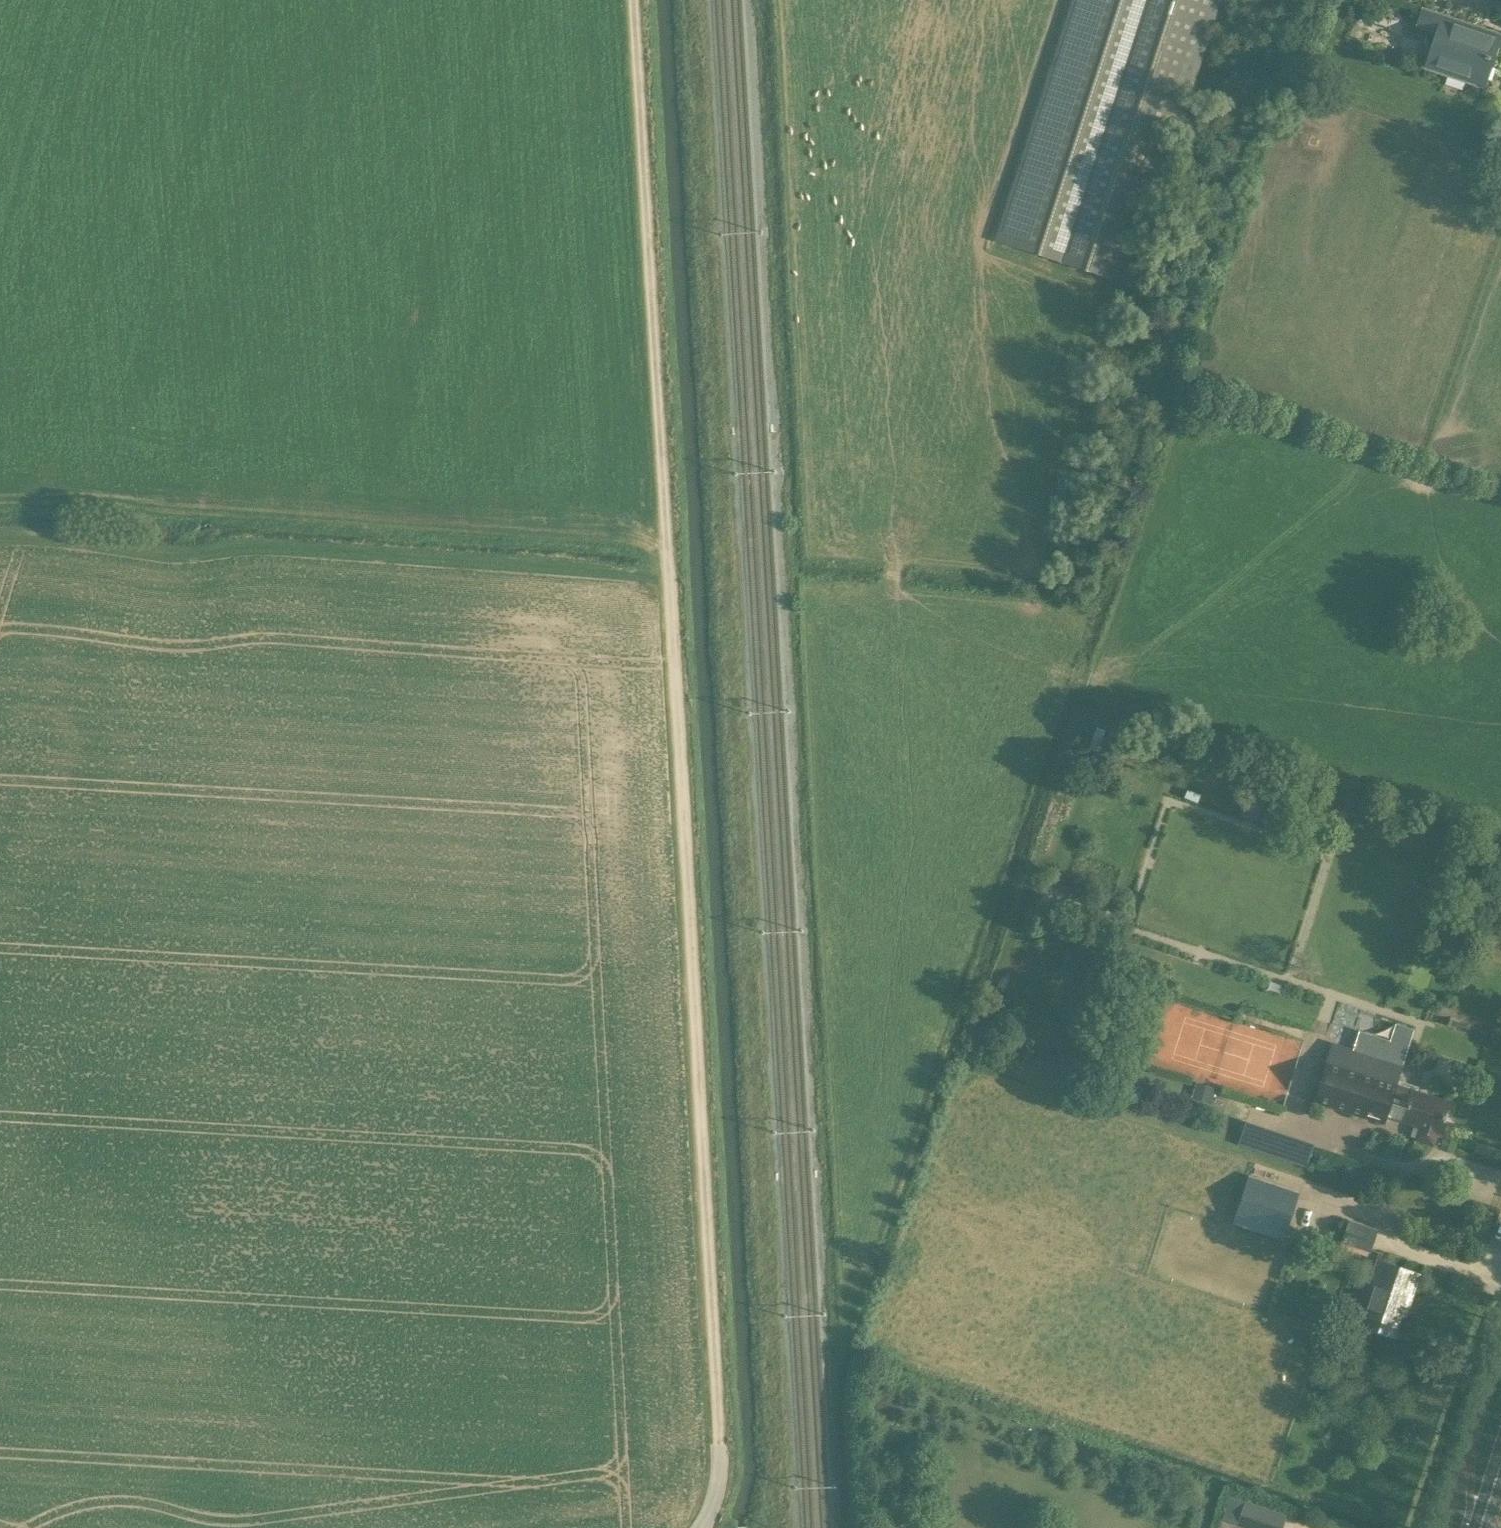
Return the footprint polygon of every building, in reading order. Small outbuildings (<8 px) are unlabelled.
[(1220,0),(1072,0),(994,242),(1128,285),(1220,0)] [(1425,66),(1484,86),(1500,36),(1422,9),(1416,25),(1437,32),(1425,66)] [(1383,1124),(1391,1098),(1407,1103),(1401,1122),(1417,1127),(1413,1140),(1433,1146),(1448,1101),(1417,1091),(1419,1087),(1397,1080),(1402,1066),(1379,1059),(1384,1045),(1367,1040),(1363,1054),(1333,1044),(1314,1102),(1383,1124)] [(1213,1089),(1196,1084),(1193,1097),(1210,1102),(1213,1089)] [(1298,1196),(1249,1178),(1233,1223),(1283,1241),(1298,1196)] [(1378,1231),(1349,1222),(1342,1245),(1371,1254),(1378,1231)] [(1373,1297),(1363,1326),(1398,1337),(1411,1298),(1404,1296),(1412,1272),(1377,1261),(1366,1295),(1373,1297)] [(1248,1527),(1282,1527),(1287,1513),(1231,1495),(1223,1520),(1248,1527)]
